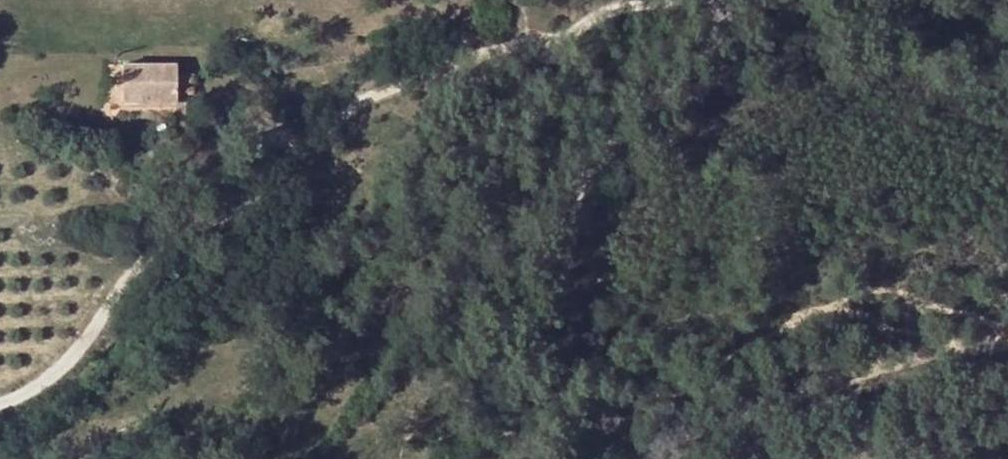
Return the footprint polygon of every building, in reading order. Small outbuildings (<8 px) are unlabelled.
[(176,101),(176,92),(176,73),(176,63),(123,64),(123,101),(176,101)] [(194,74),(176,73),(176,92),(194,92),(194,74)]
